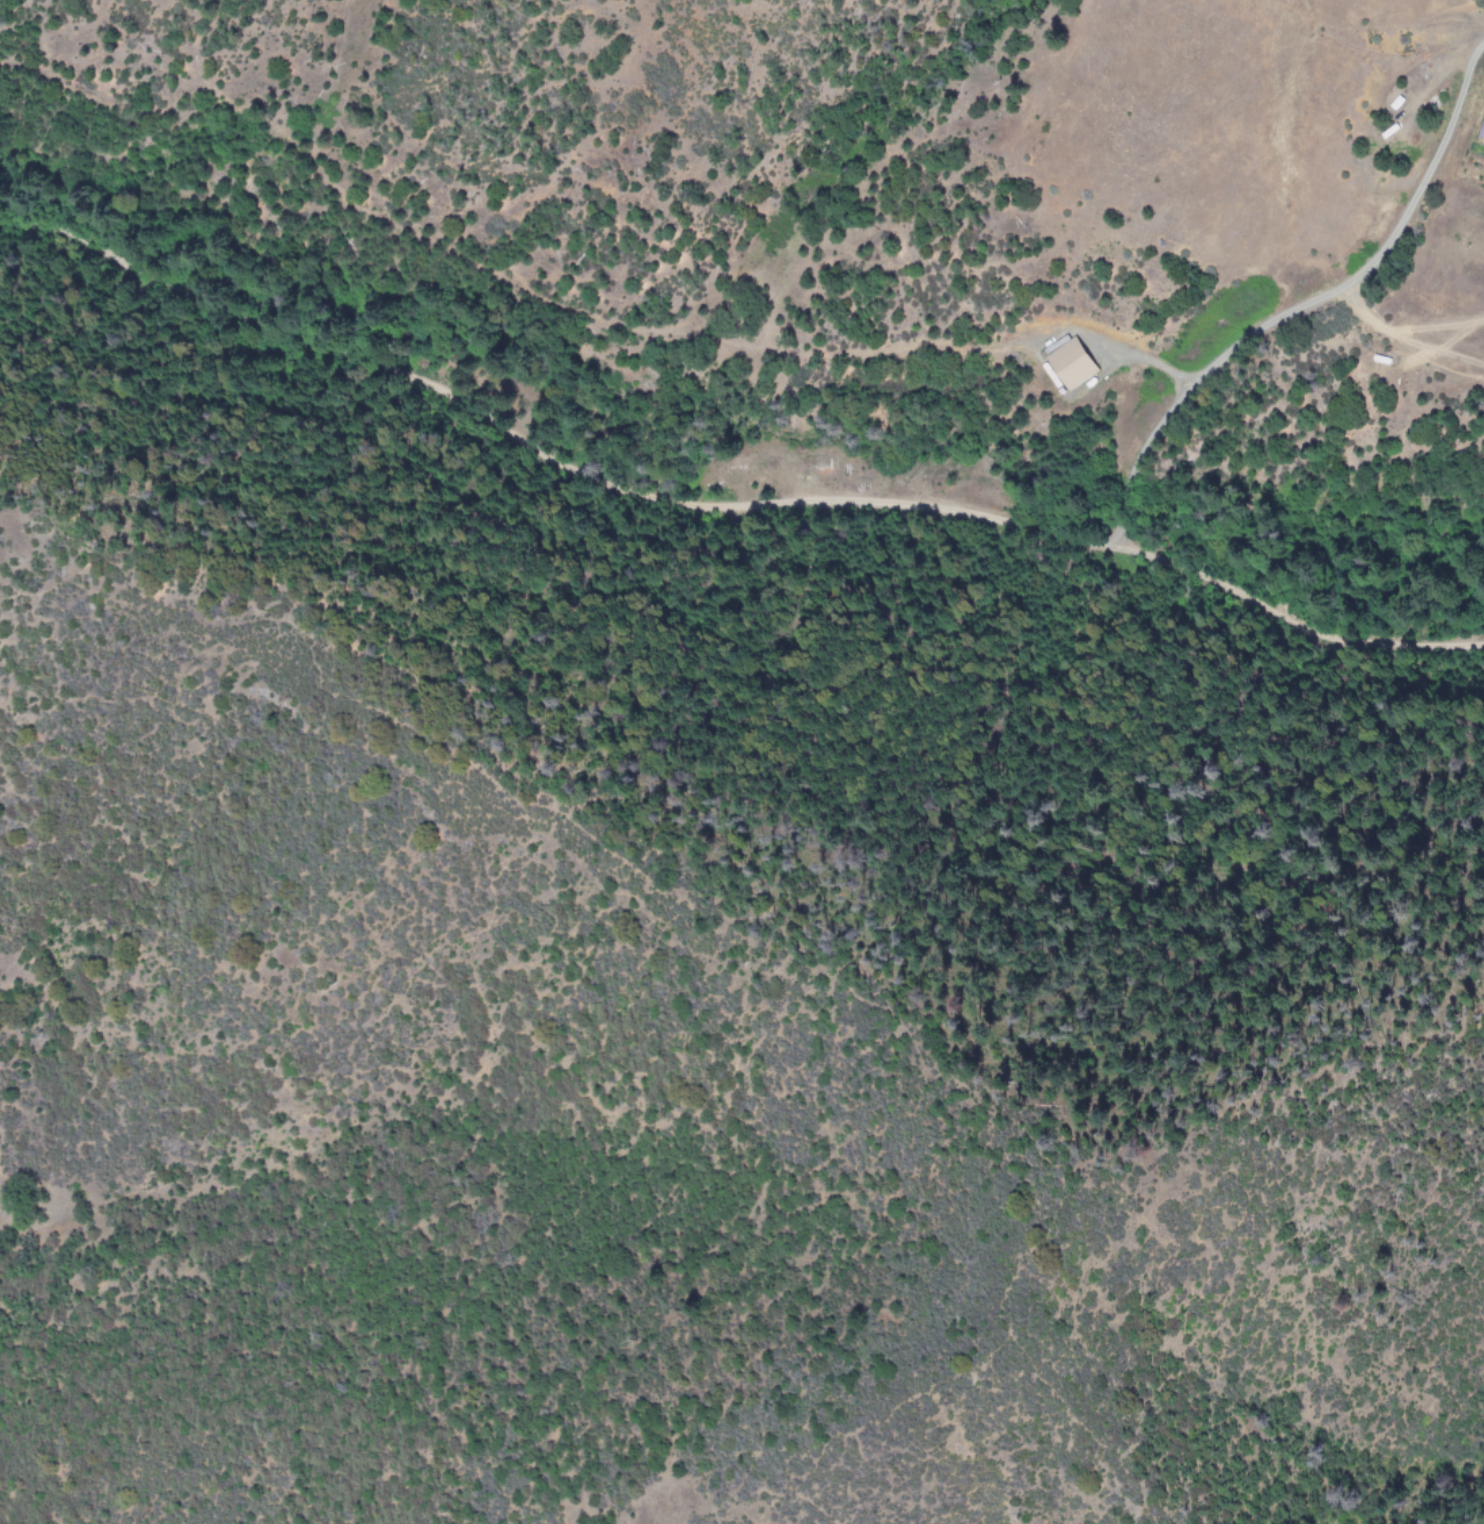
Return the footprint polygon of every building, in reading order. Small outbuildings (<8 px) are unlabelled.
[(1106,370),(1081,336),(1051,357),(1076,391),(1106,370)]
